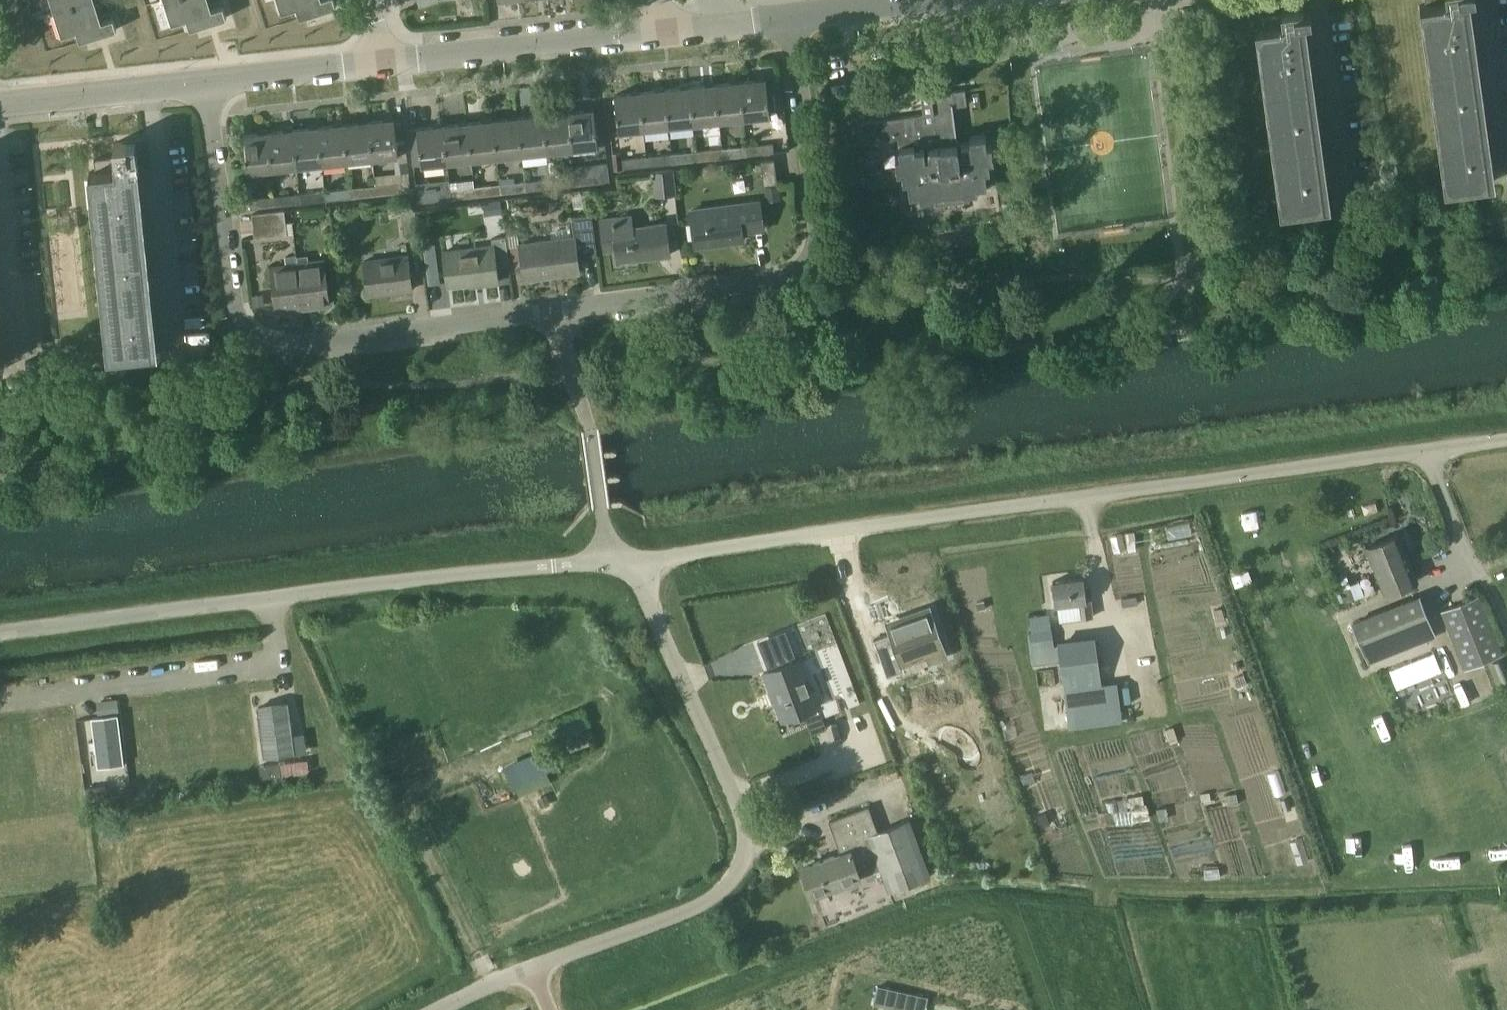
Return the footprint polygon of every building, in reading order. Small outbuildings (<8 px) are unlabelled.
[(113,18),(98,23),(91,0),(51,0),(62,34),(77,30),(80,40),(117,28),(113,18)] [(172,23),(187,18),(190,28),(226,16),(223,5),(207,10),(204,0),(164,0),(172,23)] [(281,11),(295,6),(299,17),(335,5),(334,0),(278,0),(281,11)] [(1440,187),(1495,180),(1471,0),(1416,0),(1440,187)] [(1306,4),(1252,11),(1278,208),(1332,201),(1306,4)] [(766,77),(740,80),(744,116),(770,113),(766,77)] [(740,80),(715,83),(719,119),(744,116),(740,80)] [(719,119),(715,83),(690,86),(694,122),(719,119)] [(694,122),(690,86),(665,89),(669,125),(694,122)] [(857,90),(860,113),(880,110),(877,88),(857,90)] [(967,105),(965,88),(931,92),(930,90),(929,90),(933,122),(925,123),(923,113),(860,121),(863,142),(897,138),(899,155),(894,155),(896,171),(901,170),(902,180),(907,180),(909,194),(919,193),(920,198),(934,196),(935,205),(970,201),(969,191),(988,189),(985,170),(989,169),(988,160),(992,159),(991,144),(986,144),(985,134),(969,136),(970,141),(957,143),(952,107),(967,105)] [(665,89),(640,92),(644,128),(669,125),(665,89)] [(614,95),(618,131),(644,128),(640,92),(614,95)] [(593,109),(567,111),(572,148),(597,145),(593,109)] [(567,111),(542,114),(547,150),(572,148),(567,111)] [(542,114),(517,117),(522,153),(547,150),(542,114)] [(522,153),(517,117),(492,120),(497,156),(522,153)] [(394,118),(369,121),(374,157),(398,155),(394,118)] [(492,120),(466,122),(471,159),(497,156),(492,120)] [(369,121),(345,124),(349,160),(374,157),(369,121)] [(466,122),(442,125),(446,161),(471,159),(466,122)] [(345,124),(319,127),(323,163),(349,160),(345,124)] [(417,128),(421,164),(446,161),(442,125),(417,128)] [(319,127),(294,129),(298,166),(323,163),(319,127)] [(298,166),(294,129),(270,132),(274,168),(298,166)] [(244,135),(248,171),(274,168),(270,132),(244,135)] [(96,169),(89,170),(96,231),(109,354),(153,349),(153,348),(134,168),(134,167),(139,167),(136,140),(136,139),(132,139),(114,141),(114,142),(115,154),(115,155),(94,157),(94,158),(96,169)] [(774,151),(773,142),(747,144),(748,154),(774,151)] [(748,154),(747,144),(722,147),(723,157),(748,154)] [(723,157),(722,147),(697,150),(698,159),(723,157)] [(698,159),(697,150),(672,152),(673,162),(698,159)] [(672,152),(647,155),(648,165),(673,162),(672,152)] [(621,158),(622,167),(648,165),(647,155),(621,158)] [(777,182),(775,158),(761,160),(763,183),(777,182)] [(653,170),(655,194),(674,192),(672,168),(653,170)] [(602,181),(601,172),(575,175),(576,184),(602,181)] [(576,184),(575,175),(550,177),(551,187),(576,184)] [(551,187),(550,177),(525,180),(526,190),(551,187)] [(526,190),(525,180),(500,183),(501,192),(526,190)] [(402,191),(401,182),(377,184),(378,194),(402,191)] [(500,183),(474,186),(476,195),(501,192),(500,183)] [(377,184),(352,187),(353,196),(378,194),(377,184)] [(765,187),(767,200),(780,199),(778,185),(765,187)] [(476,195),(474,186),(449,188),(451,198),(476,195)] [(353,196),(352,187),(326,190),(327,199),(353,196)] [(424,191),(425,201),(451,198),(449,188),(424,191)] [(326,190),(301,192),(302,202),(327,199),(326,190)] [(301,192),(277,195),(278,205),(302,202),(301,192)] [(249,198),(250,208),(278,205),(277,195),(249,198)] [(695,244),(741,238),(740,231),(763,228),(759,200),(690,209),(695,244)] [(251,213),(252,225),(286,221),(284,209),(251,213)] [(400,211),(403,234),(417,232),(414,209),(400,211)] [(599,217),(603,252),(617,250),(618,259),(669,253),(664,221),(633,226),(631,213),(599,217)] [(574,236),(519,244),(524,277),(578,270),(576,255),(596,252),(592,221),(591,214),(571,216),(572,223),(574,236)] [(254,237),(287,233),(286,221),(252,225),(254,237)] [(480,282),(497,280),(495,264),(508,263),(505,235),(491,236),(492,244),(443,251),(447,284),(480,280),(480,282)] [(286,264),(272,266),(277,310),(303,306),(298,263),(297,263),(296,254),(285,256),(286,264)] [(411,288),(407,254),(363,260),(367,294),(411,288)] [(307,255),(297,256),(298,263),(303,306),(330,303),(324,259),(308,261),(307,255)] [(1410,562),(1398,533),(1366,546),(1383,589),(1384,592),(1417,579),(1410,562)] [(1052,580),(1055,603),(1077,600),(1079,617),(1092,616),(1090,599),(1088,584),(1084,585),(1082,576),(1052,580)] [(1372,583),(1361,587),(1364,594),(1365,596),(1376,592),(1372,583)] [(1350,585),(1342,588),(1347,601),(1355,598),(1350,585)] [(1504,654),(1479,595),(1442,610),(1466,669),(1504,654)] [(1354,624),(1352,625),(1365,658),(1368,664),(1393,654),(1418,644),(1415,636),(1433,629),(1421,597),(1377,615),(1354,624)] [(890,633),(873,638),(887,676),(905,669),(903,664),(926,655),(928,661),(947,654),(931,609),(891,623),(887,624),(890,633)] [(1052,629),(1028,632),(1029,639),(1032,663),(1032,664),(1060,661),(1061,668),(1068,727),(1068,728),(1122,721),(1117,681),(1102,683),(1096,639),(1058,644),(1054,644),(1052,629)] [(768,668),(794,659),(785,632),(758,641),(764,656),(768,668)] [(818,705),(799,656),(794,659),(768,668),(763,670),(782,719),(803,711),(818,705)] [(1486,670),(1494,691),(1506,685),(1506,681),(1500,664),(1486,670)] [(818,705),(803,711),(809,729),(822,725),(832,721),(826,702),(818,705)] [(265,758),(291,756),(287,705),(261,707),(265,758)] [(90,719),(97,771),(124,768),(117,715),(90,719)] [(546,748),(504,765),(512,784),(554,766),(546,748)] [(280,774),(280,773),(279,762),(259,764),(260,776),(280,774)] [(107,796),(105,784),(85,787),(86,797),(86,799),(107,796)] [(840,852),(801,866),(811,893),(842,882),(845,894),(884,879),(888,891),(930,875),(909,818),(877,830),(868,805),(828,820),(840,852)] [(874,1003),(895,1007),(899,991),(878,986),(874,1003)]
